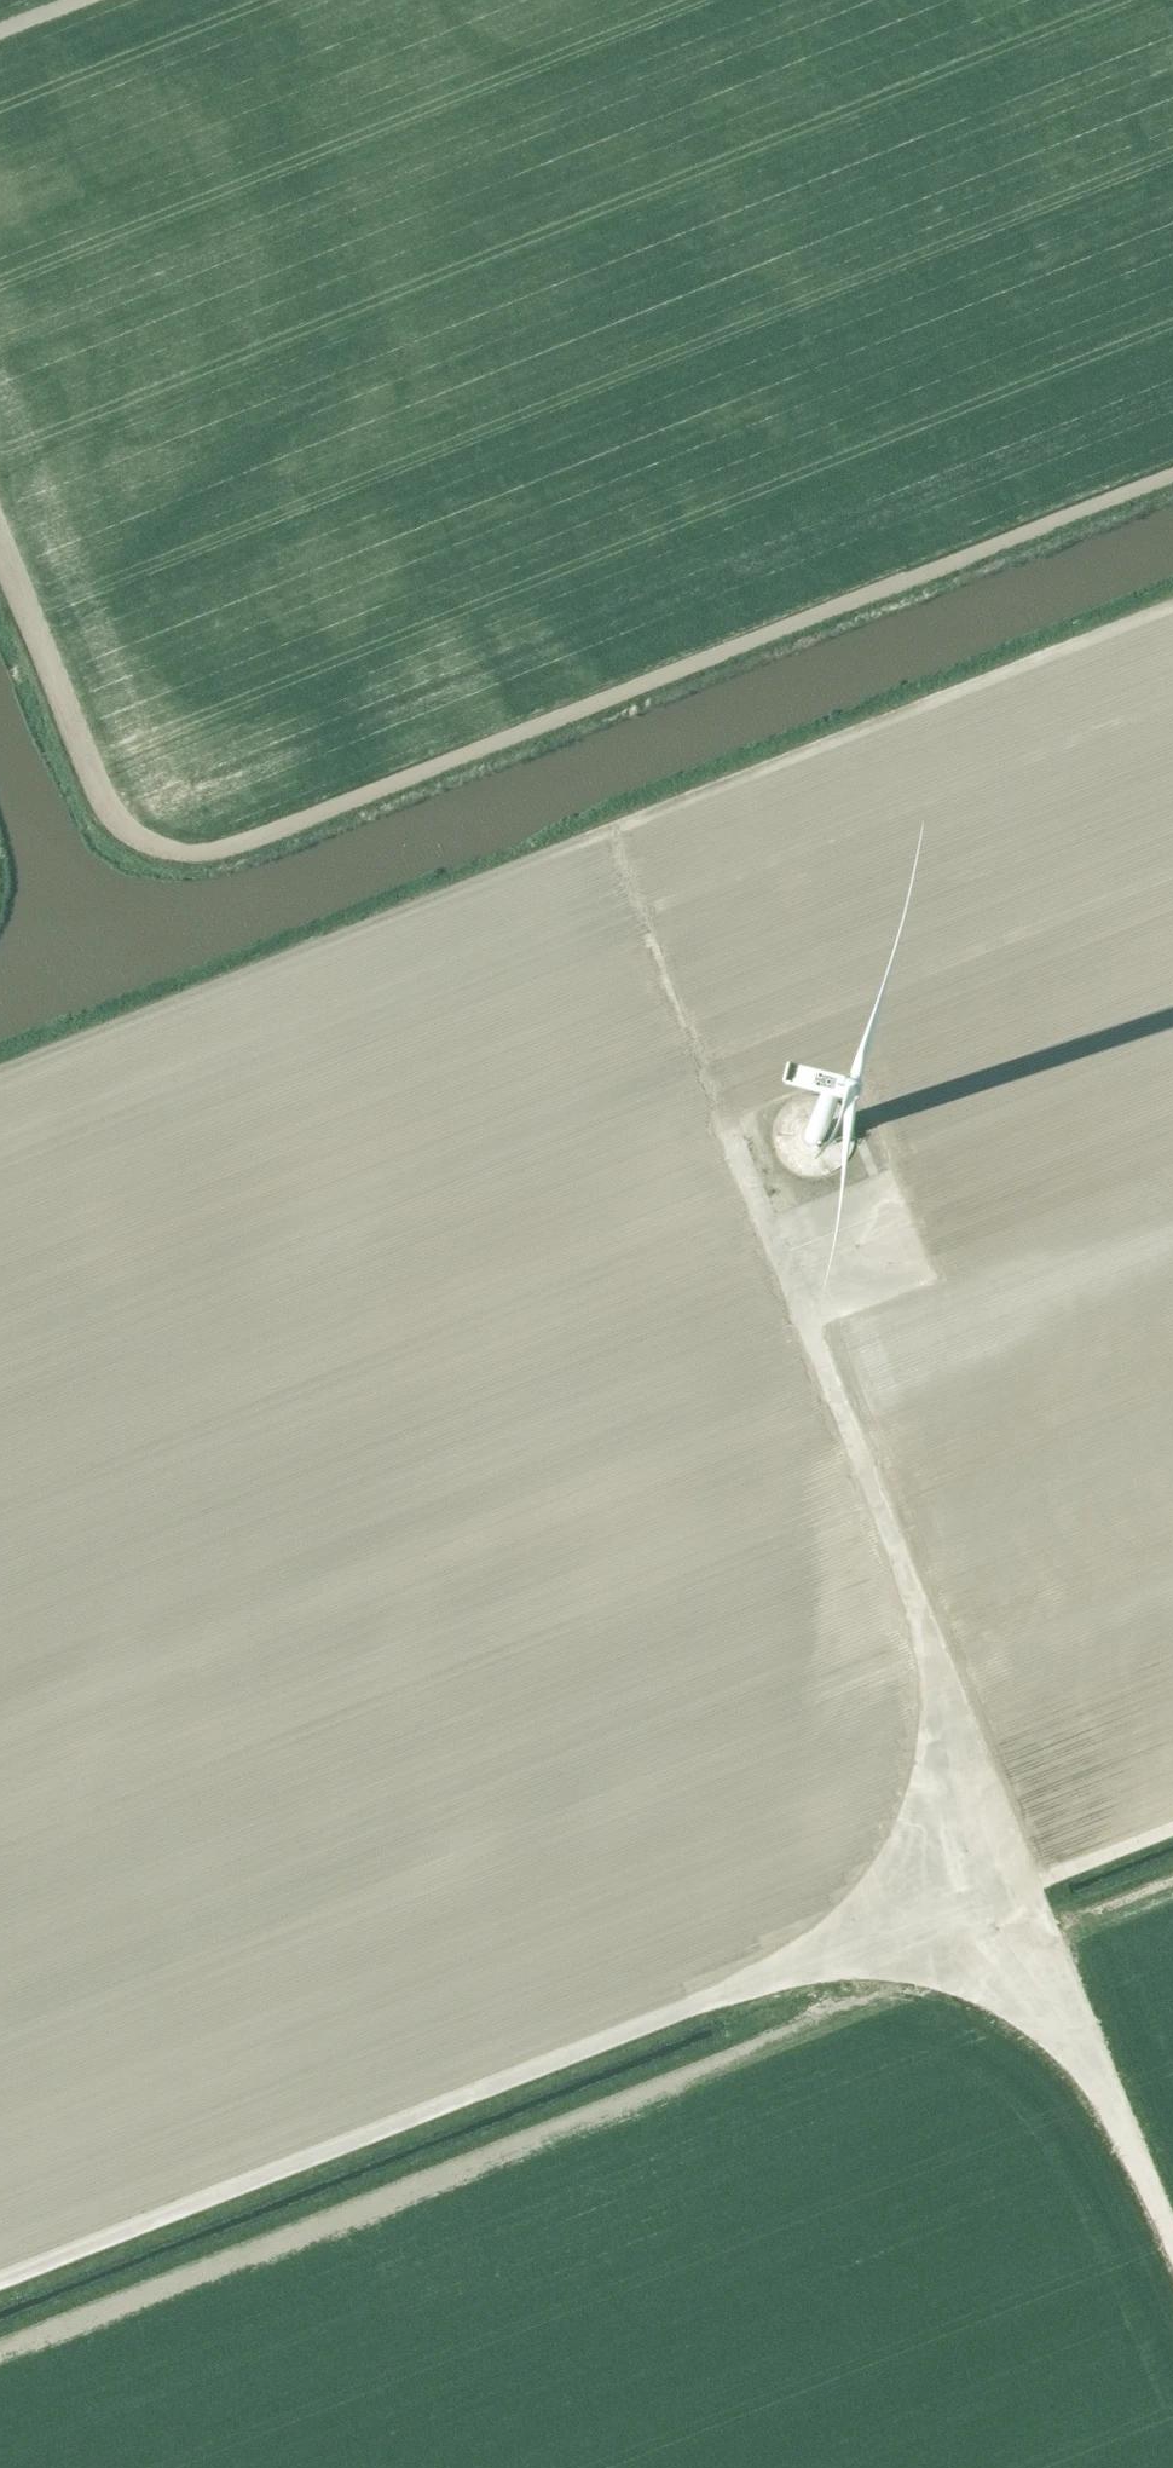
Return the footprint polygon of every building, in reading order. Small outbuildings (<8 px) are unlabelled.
[(815,1127),(814,1127),(813,1127),(812,1127),(811,1128),(810,1128),(809,1128),(809,1129),(808,1129),(807,1130),(806,1130),(806,1131),(805,1132),(805,1133),(804,1133),(804,1134),(804,1135),(803,1136),(803,1137),(803,1138),(803,1139),(803,1140),(804,1141),(804,1142),(804,1143),(805,1143),(805,1144),(806,1145),(806,1146),(807,1146),(808,1147),(809,1147),(809,1148),(810,1148),(811,1148),(812,1149),(813,1149),(814,1149),(815,1149),(816,1149),(817,1148),(818,1148),(819,1147),(820,1147),(821,1146),(822,1145),(823,1144),(823,1143),(824,1143),(824,1142),(824,1141),(824,1140),(825,1139),(825,1138),(825,1137),(824,1136),(824,1135),(824,1134),(824,1133),(823,1133),(823,1132),(822,1131),(821,1130),(820,1129),(819,1129),(818,1128),(817,1128),(816,1127),(815,1127)]
